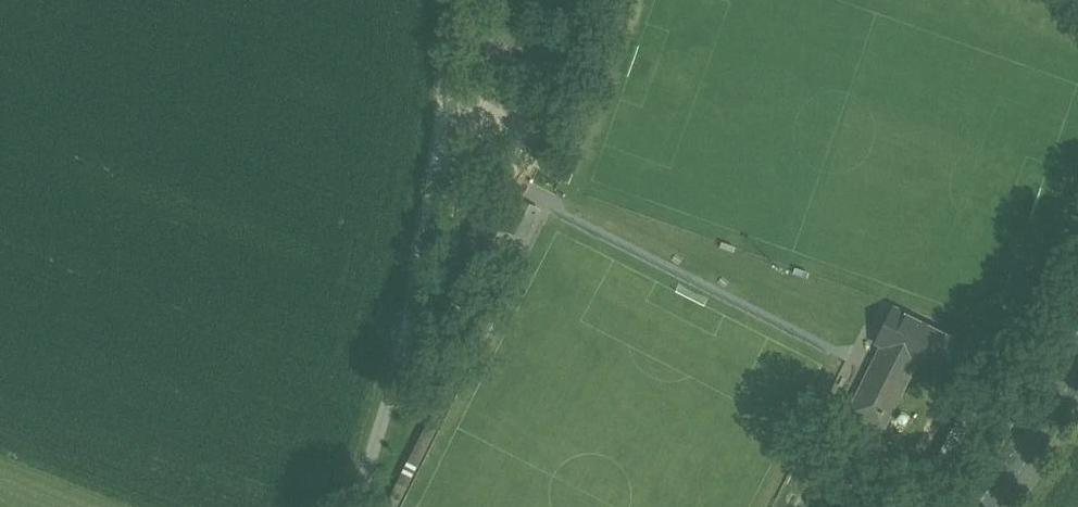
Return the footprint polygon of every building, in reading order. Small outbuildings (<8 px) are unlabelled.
[(507,232),(506,232),(524,241),(526,242),(522,239),(536,212),(521,205),(507,232)] [(388,506),(396,506),(491,319),(484,315),(483,317),(484,317),(388,506)] [(963,350),(899,318),(885,346),(951,379),(967,345),(965,344),(963,350)] [(915,367),(882,350),(851,412),(884,429),(915,367)] [(946,459),(961,464),(981,412),(967,407),(946,459)]
